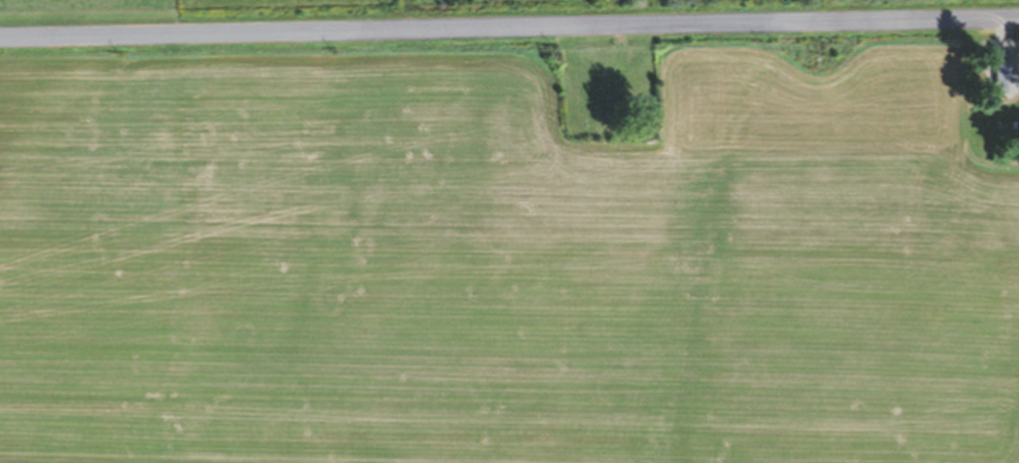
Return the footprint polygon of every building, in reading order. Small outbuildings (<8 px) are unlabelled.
[(1017,66),(1017,47),(1002,47),(1002,66),(1017,66)]
